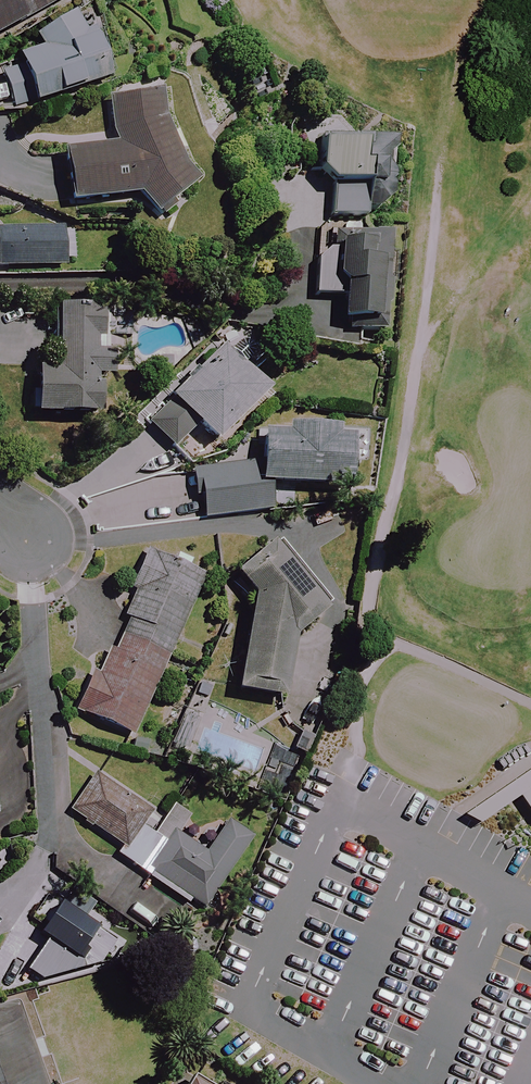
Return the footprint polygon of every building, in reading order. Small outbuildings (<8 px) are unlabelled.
[(64,0),(0,0),(0,36),(64,0)] [(112,79),(91,13),(37,30),(43,49),(1,62),(17,110),(112,79)] [(179,150),(189,145),(179,128),(171,132),(168,127),(163,94),(110,102),(116,146),(64,153),(71,204),(143,194),(154,214),(200,188),(179,150)] [(390,143),(324,139),(322,175),(333,189),(331,217),(364,219),(365,210),(385,211),(390,143)] [(65,269),(64,230),(0,231),(0,270),(65,269)] [(390,237),(337,234),(336,255),(319,254),(317,297),(344,298),(342,332),(385,335),(390,237)] [(115,356),(132,357),(134,312),(60,309),(58,372),(40,371),(38,415),(103,418),(104,380),(114,380),(115,356)] [(251,376),(267,359),(243,337),(227,353),(222,348),(149,426),(174,450),(197,426),(218,445),(268,392),(251,376)] [(333,439),(332,430),(261,438),(264,465),(193,472),(196,496),(204,495),(206,519),(273,512),(271,492),(354,484),(352,466),(369,464),(366,436),(333,439)] [(327,612),(273,545),(236,575),(254,598),(244,606),(253,617),(239,693),(281,700),(295,638),(327,612)] [(205,580),(151,555),(122,616),(129,619),(101,679),(94,676),(78,711),(132,736),(205,580)] [(118,855),(189,905),(192,901),(208,912),(257,842),(229,822),(207,855),(191,844),(203,826),(174,805),(153,835),(142,826),(151,814),(97,776),(72,812),(123,848),(118,855)] [(118,935),(69,904),(51,934),(100,965),(118,935)] [(22,1006),(0,1014),(0,1083),(50,1083),(22,1006)]
